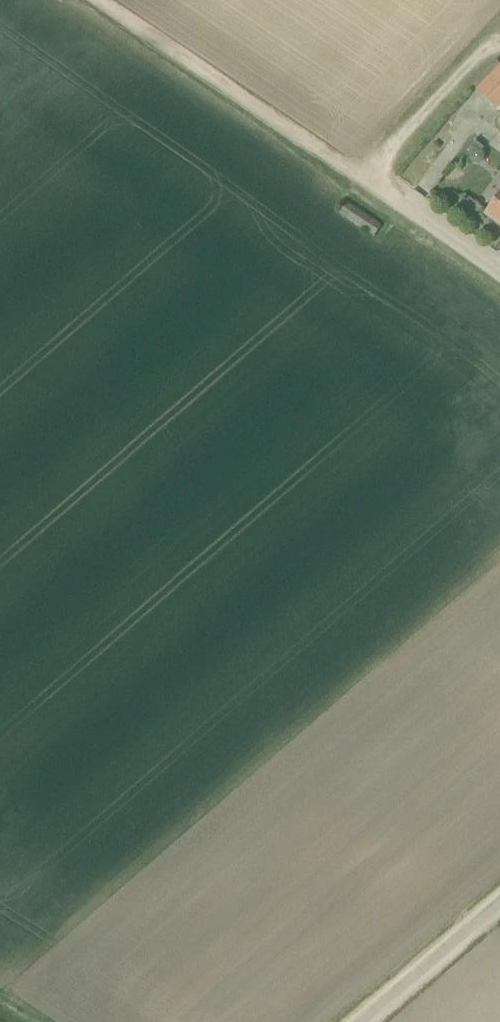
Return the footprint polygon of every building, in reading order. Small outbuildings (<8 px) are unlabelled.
[(499,108),(499,62),(497,60),(474,85),(478,88),(477,89),(499,109),(499,108)] [(487,215),(499,225),(499,198),(487,215)] [(372,235),(379,222),(342,202),(335,215),(372,235)]
